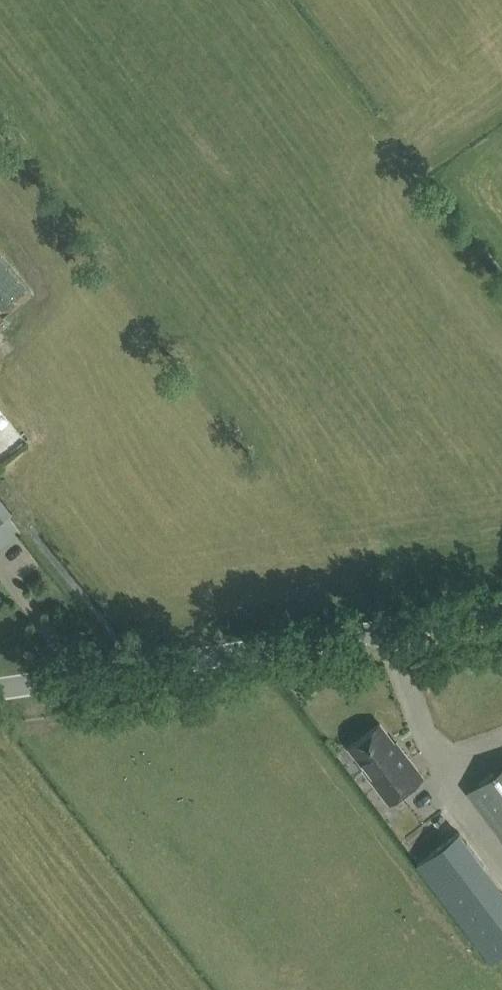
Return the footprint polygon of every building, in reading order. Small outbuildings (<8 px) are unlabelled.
[(399,749),(380,723),(350,745),(366,767),(364,768),(390,801),(423,776),(407,756),(401,748),(399,749)] [(468,792),(501,838),(501,766),(468,792)] [(476,857),(452,824),(411,856),(435,888),(476,857)] [(463,923),(490,959),(501,950),(501,893),(463,923)]
